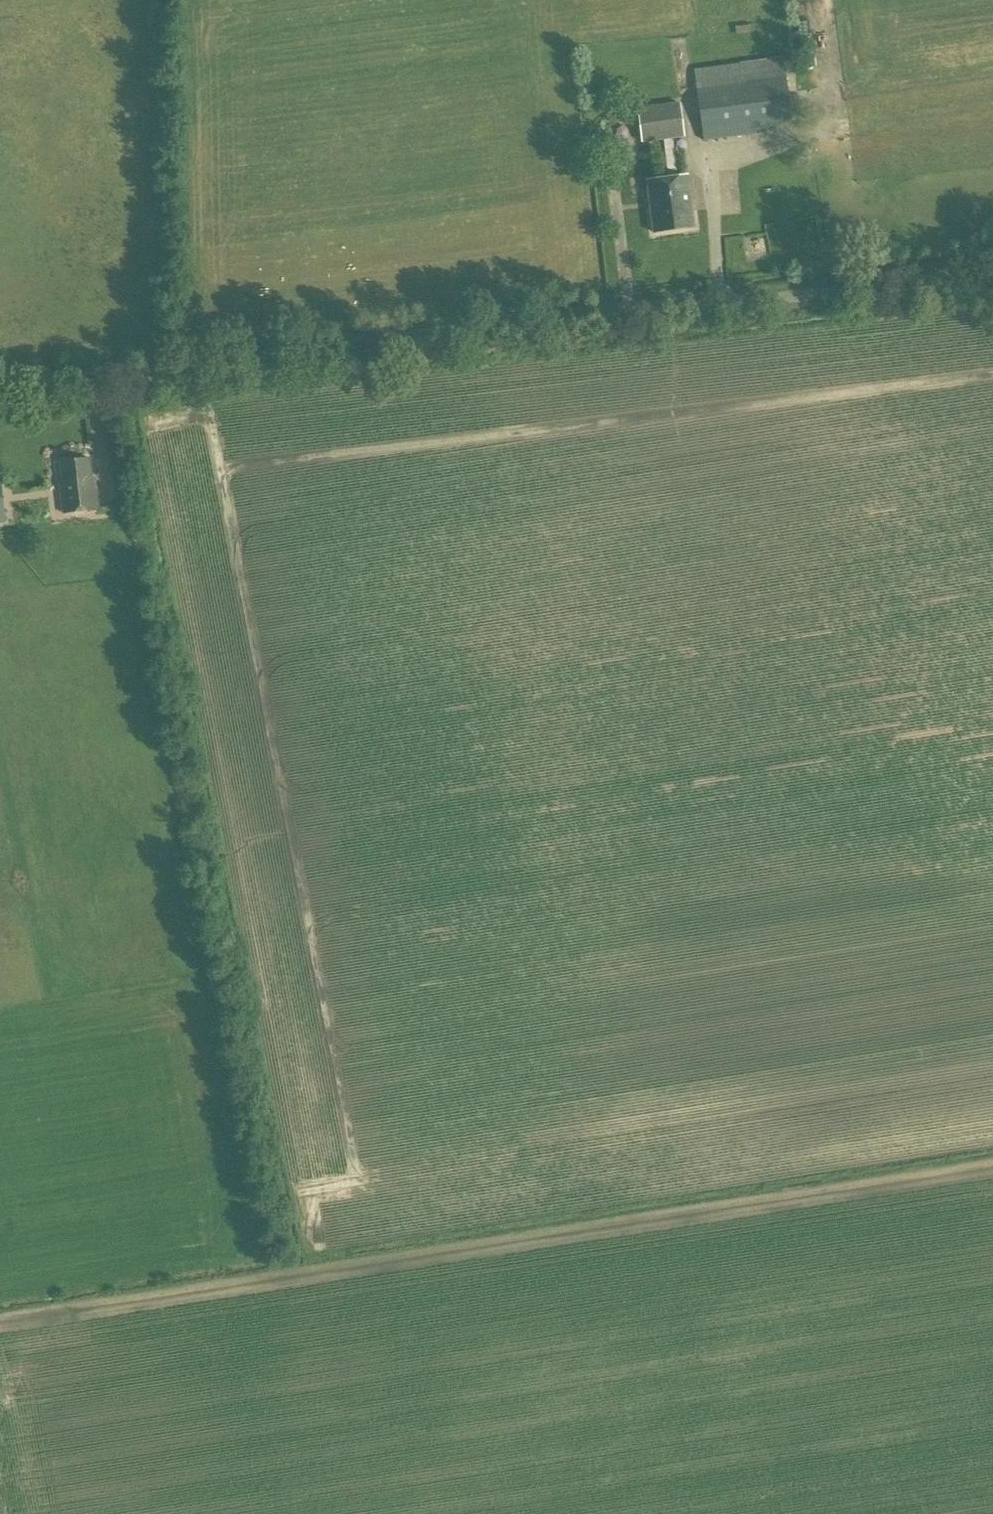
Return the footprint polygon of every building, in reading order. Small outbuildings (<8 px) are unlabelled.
[(736,35),(751,33),(750,24),(735,26),(736,35)] [(704,140),(776,131),(775,124),(792,122),(787,78),(698,89),(704,140)] [(673,139),(685,138),(681,105),(640,110),(644,143),(665,140),(673,139)] [(669,179),(647,182),(653,234),(697,229),(691,177),(678,178),(673,139),(665,140),(669,179)] [(770,252),(768,239),(754,241),(757,255),(770,252)] [(93,480),(91,460),(62,463),(64,484),(61,484),(65,514),(100,509),(97,480),(93,480)]
